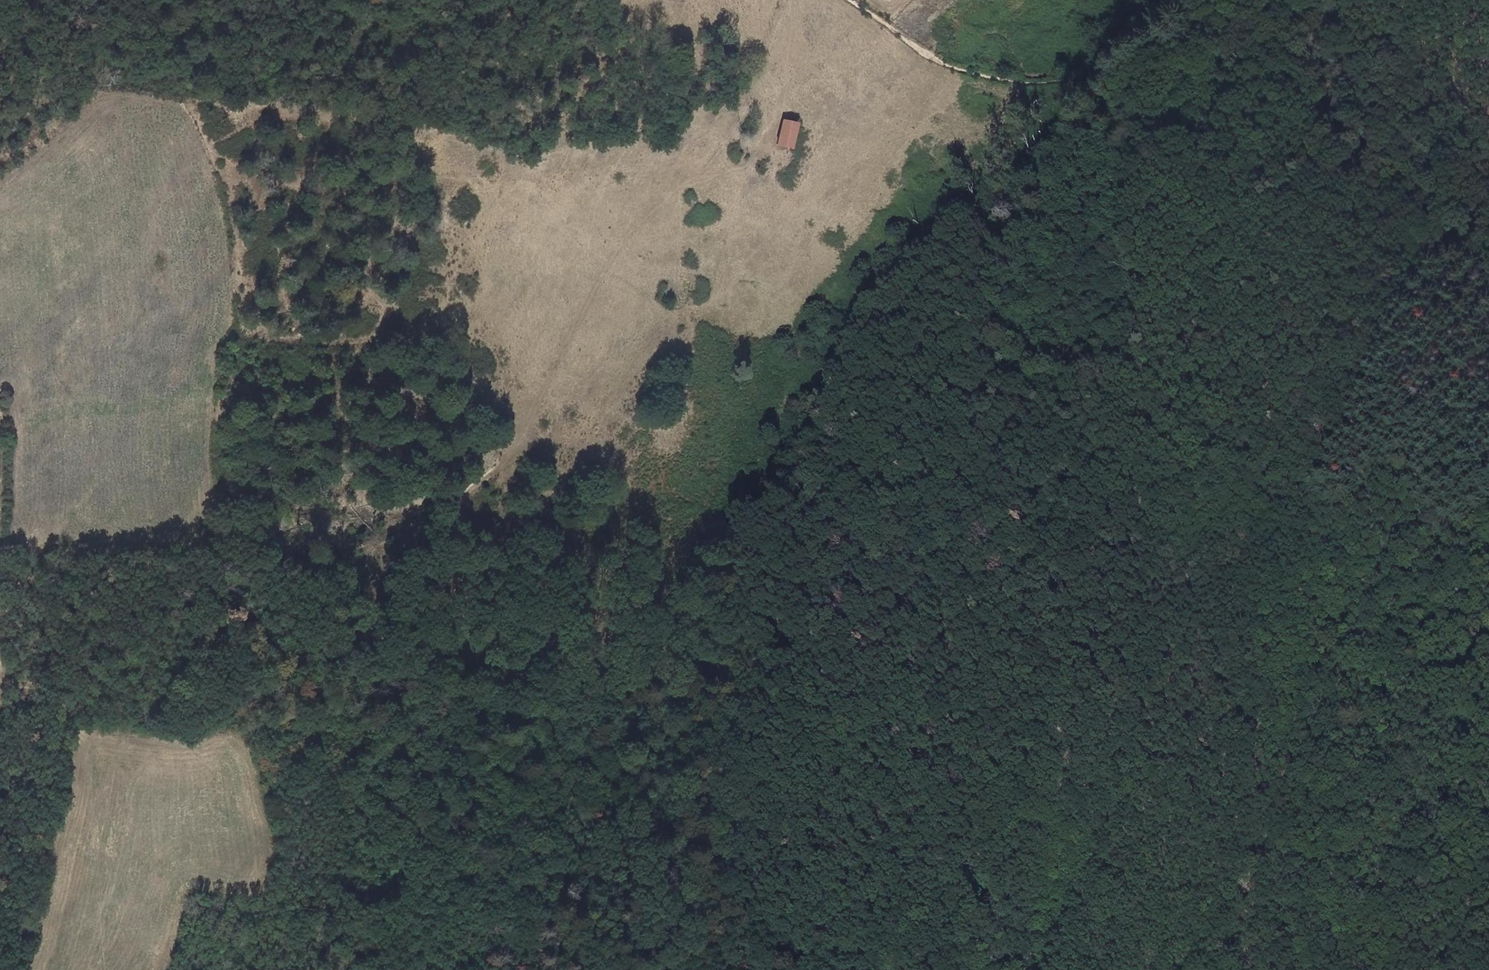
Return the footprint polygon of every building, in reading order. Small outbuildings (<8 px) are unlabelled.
[(790,147),(797,120),(782,116),(775,142),(790,147)]
